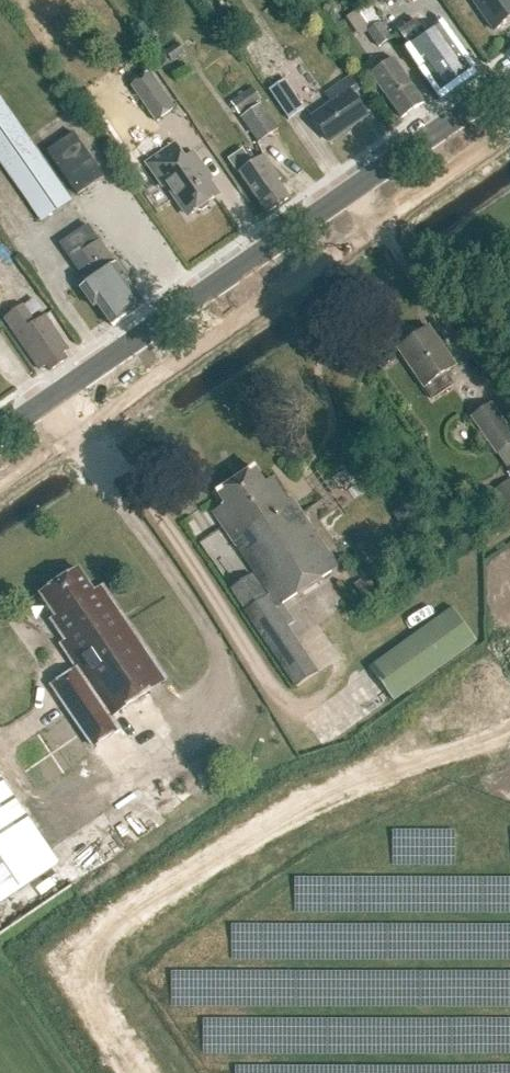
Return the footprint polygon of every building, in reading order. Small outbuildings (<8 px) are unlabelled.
[(369,13),(360,0),(353,0),(338,10),(350,26),(369,13)] [(495,32),(509,21),(509,0),(472,0),(495,32)] [(400,32),(420,62),(442,95),(472,74),(450,42),(439,27),(426,36),(416,21),(400,32)] [(367,34),(379,51),(392,42),(380,26),(367,34)] [(165,50),(179,71),(187,65),(181,56),(185,53),(177,42),(165,50)] [(213,69),(227,62),(220,48),(206,55),(213,69)] [(371,74),(402,118),(424,103),(394,59),(371,74)] [(151,71),(132,84),(157,121),(176,107),(151,71)] [(313,117),(329,142),(367,116),(353,95),(360,90),(352,77),(326,94),(333,104),(313,117)] [(307,109),(287,78),(270,90),(290,120),(307,109)] [(253,89),(232,103),(241,116),(262,102),(253,89)] [(41,221),(70,200),(0,99),(0,162),(41,221)] [(280,129),(262,104),(242,118),(260,143),(280,129)] [(50,118),(29,130),(34,138),(54,125),(50,118)] [(74,133),(47,152),(77,195),(104,177),(74,133)] [(167,184),(189,216),(218,196),(201,172),(204,169),(194,154),(182,162),(172,147),(147,164),(163,187),(167,184)] [(239,174),(267,215),(290,199),(279,183),(282,181),(265,156),(239,174)] [(97,305),(113,327),(144,305),(124,278),(128,275),(119,262),(115,264),(99,241),(88,226),(60,245),(87,284),(80,288),(94,307),(97,305)] [(47,367),(50,371),(50,372),(67,360),(64,356),(62,354),(68,349),(45,316),(35,323),(23,306),(4,319),(39,369),(45,365),(47,367)] [(432,400),(452,386),(444,374),(455,367),(432,334),(426,339),(422,333),(397,350),(423,386),(422,386),(432,400)] [(470,417),(497,455),(509,446),(509,435),(488,404),(470,417)] [(225,506),(213,514),(254,574),(232,589),(299,686),(320,672),(277,609),(340,566),(293,498),(289,501),(273,478),(266,483),(255,466),(216,493),(225,506)] [(500,505),(509,498),(509,476),(506,471),(486,487),(500,505)] [(51,686),(92,746),(119,729),(111,717),(166,680),(103,587),(94,593),(78,570),(41,595),(56,618),(51,621),(66,642),(61,645),(77,669),(51,686)] [(453,608),(369,668),(393,701),(476,641),(453,608)] [(141,744),(166,723),(153,709),(129,730),(141,744)] [(57,863),(0,778),(0,902),(57,863)] [(21,778),(11,784),(24,803),(33,797),(21,778)]
